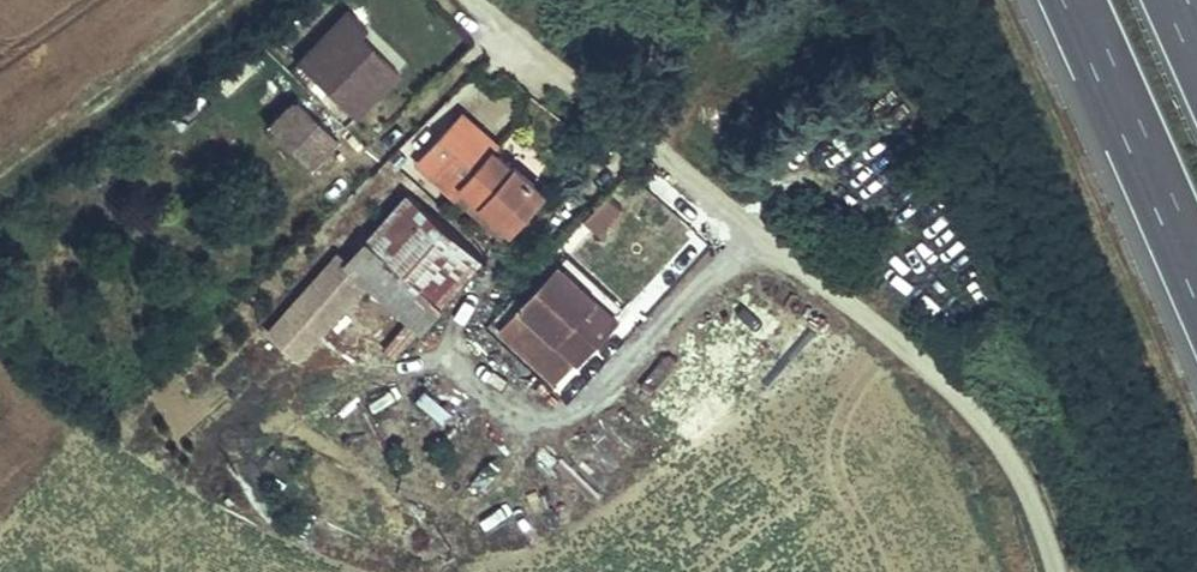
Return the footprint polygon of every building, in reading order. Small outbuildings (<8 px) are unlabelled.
[(301,156),(310,163),(398,68),(358,31),(364,24),(346,7),(295,61),(313,77),(268,124),(301,156)] [(175,141),(247,210),(301,156),(268,124),(229,86),(175,141)] [(470,140),(487,155),(494,147),(499,141),(463,109),(451,123),(470,140)] [(512,224),(544,186),(514,160),(512,162),(494,147),(487,155),(470,140),(451,123),(419,160),(457,192),(464,183),(512,224)] [(504,233),(512,224),(464,183),(457,192),(504,233)] [(350,261),(423,326),(484,258),(411,193),(350,261)] [(622,207),(607,193),(583,219),(598,233),(622,207)] [(569,258),(561,266),(619,322),(627,313),(569,258)] [(561,266),(525,303),(533,310),(514,330),(539,355),(559,335),(583,358),(619,322),(561,266)] [(395,355),(416,326),(402,316),(381,345),(395,355)] [(564,379),(583,358),(559,335),(539,355),(564,379)] [(440,423),(452,407),(422,385),(410,401),(440,423)]
